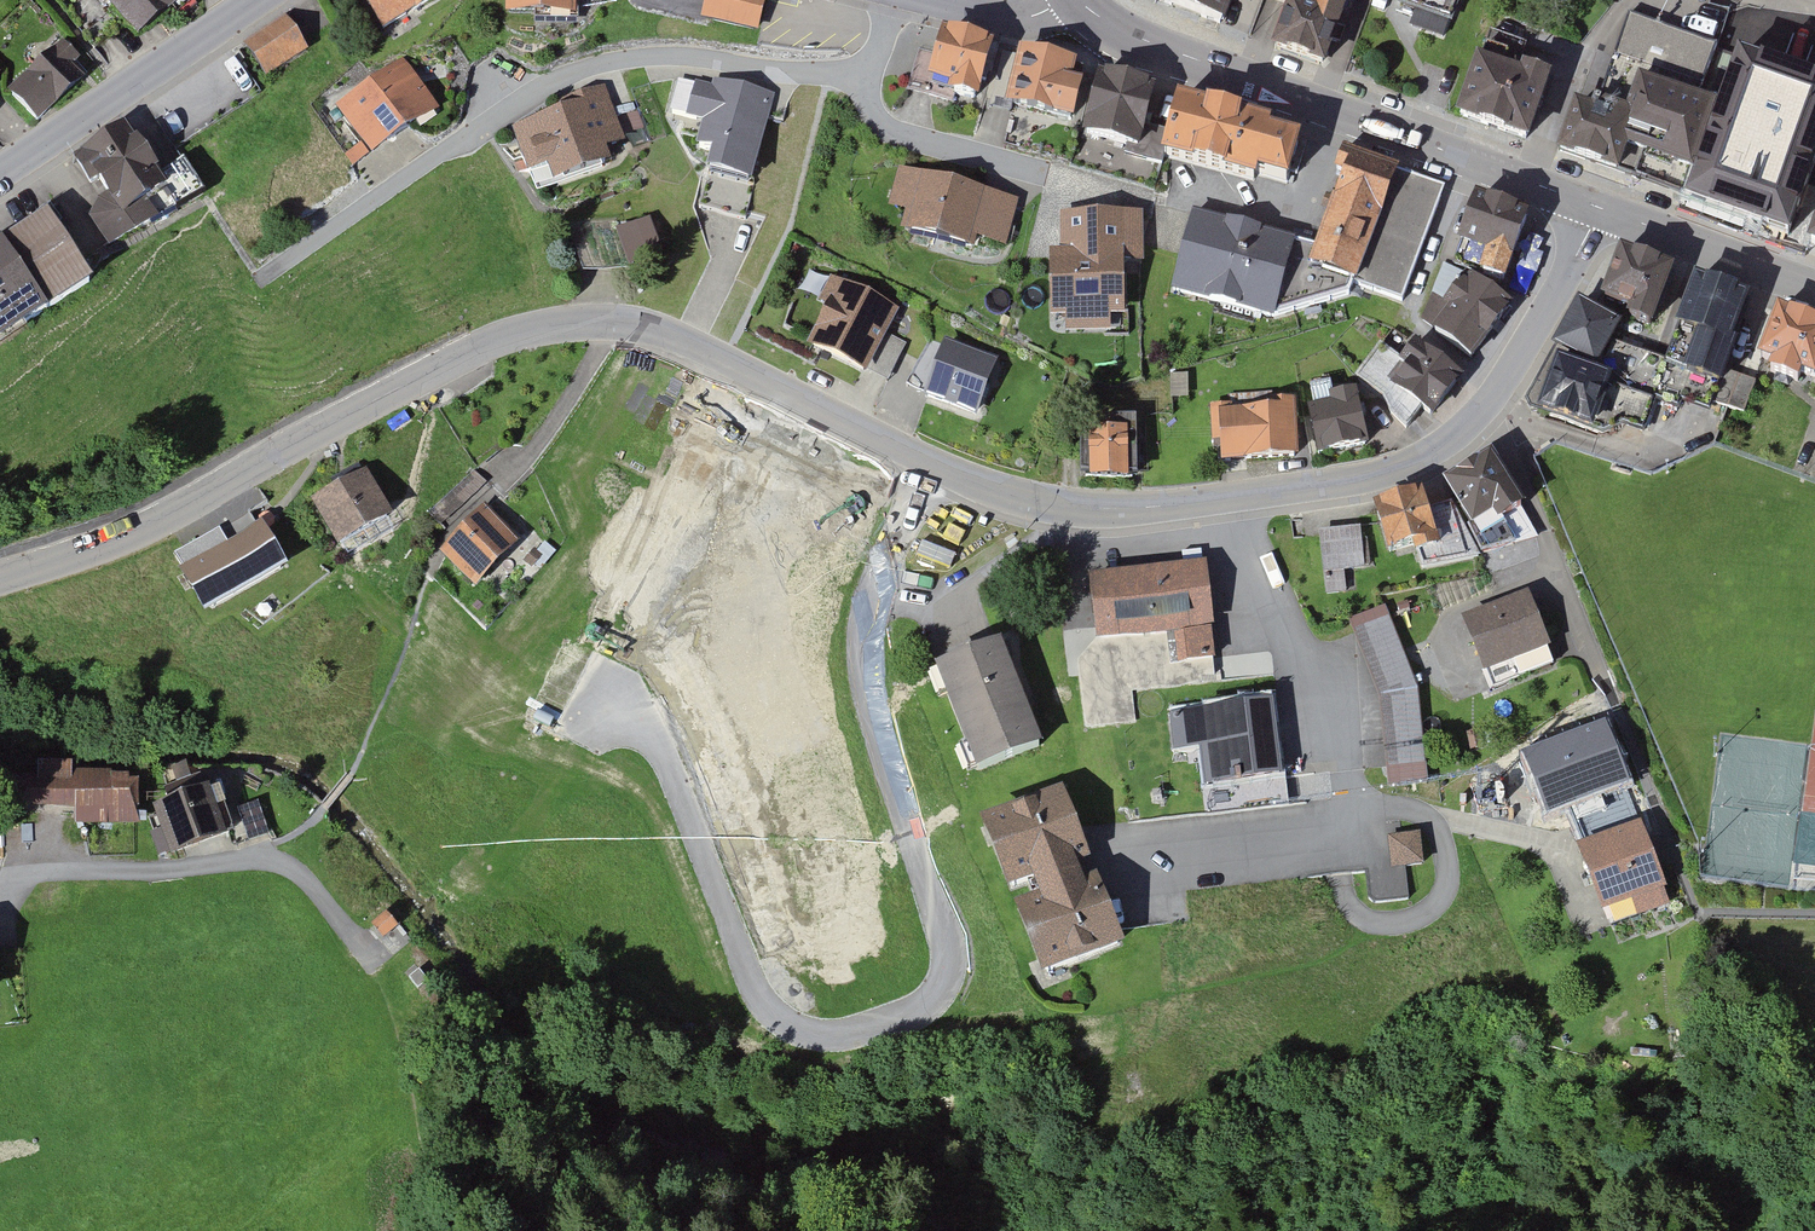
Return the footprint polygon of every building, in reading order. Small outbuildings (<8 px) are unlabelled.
[(75,18),(96,45),(109,35),(123,25),(104,0),(99,0),(75,18)] [(191,0),(104,0),(123,25),(136,42),(191,0)] [(395,29),(437,0),(375,0),(395,29)] [(507,15),(573,15),(573,0),(507,0),(507,15)] [(700,20),(756,34),(765,0),(705,0),(700,20)] [(1235,27),(1245,0),(1175,0),(1173,4),(1235,27)] [(1277,51),(1330,69),(1353,0),(1269,0),(1268,2),(1292,10),(1277,51)] [(1468,10),(1471,0),(1434,0),(1468,10)] [(1635,15),(1619,57),(1708,88),(1723,47),(1721,47),(1635,15)] [(252,44),(277,81),(318,53),(293,16),(252,44)] [(995,43),(948,30),(944,55),(923,50),(913,91),(952,99),(955,88),(986,95),(995,43)] [(1460,114),(1530,139),(1553,78),(1519,67),(1526,45),(1487,33),(1460,114)] [(86,80),(73,66),(75,64),(78,61),(63,44),(8,93),(36,125),(48,114),(86,80)] [(1085,59),(1026,47),(1015,104),(1087,118),(1094,82),(1081,80),(1085,59)] [(1696,201),(1730,102),(1710,95),(1712,89),(1708,88),(1619,57),(1602,105),(1585,100),(1565,154),(1696,201)] [(344,106),(383,158),(450,109),(410,60),(344,106)] [(1814,131),(1814,80),(1778,66),(1773,78),(1743,67),(1730,102),(1814,131)] [(1168,166),(1176,129),(1156,124),(1166,84),(1109,70),(1092,136),(1133,146),(1131,157),(1168,166)] [(723,212),(745,218),(777,95),(712,78),(710,86),(695,82),(686,119),(704,124),(696,153),(714,157),(701,206),(723,212)] [(565,100),(568,109),(518,126),(549,192),(626,166),(620,150),(634,144),(610,86),(565,100)] [(1182,101),(1169,161),(1221,174),(1233,114),(1182,101)] [(1797,234),(1814,181),(1814,131),(1730,102),(1705,176),(1718,180),(1710,205),(1740,215),(1787,231),(1797,234)] [(1278,125),(1233,114),(1221,174),(1262,184),(1265,174),(1293,181),(1306,132),(1287,127),(1278,125)] [(88,153),(74,162),(90,189),(109,176),(114,183),(101,192),(104,196),(98,201),(95,208),(89,218),(110,251),(201,195),(182,163),(172,169),(160,178),(125,129),(88,153)] [(1344,151),(1336,172),(1349,176),(1321,248),(1192,213),(1171,293),(1277,320),(1358,296),(1361,289),(1402,303),(1444,187),(1344,151)] [(1025,196),(905,168),(896,205),(915,210),(910,231),(935,237),(932,249),(974,259),(977,246),(1011,254),(1025,196)] [(1535,219),(1479,199),(1455,265),(1512,285),(1535,219)] [(1130,263),(1144,262),(1143,212),(1062,214),(1063,250),(1051,251),(1053,319),(1071,319),(1071,336),(1120,334),(1119,322),(1132,322),(1130,263)] [(1783,242),(1787,231),(1740,215),(1736,225),(1783,242)] [(93,289),(48,219),(0,249),(0,345),(93,289)] [(628,259),(663,253),(658,219),(622,225),(628,259)] [(1635,320),(1660,328),(1678,272),(1625,253),(1607,300),(1637,311),(1635,320)] [(1482,284),(1442,270),(1422,324),(1478,361),(1519,308),(1482,284)] [(901,306),(835,276),(822,304),(833,308),(816,346),(872,371),(901,306)] [(1671,367),(1724,383),(1754,299),(1701,280),(1671,367)] [(1618,347),(1628,329),(1582,308),(1537,395),(1553,418),(1603,435),(1625,428),(1647,436),(1659,401),(1671,367),(1618,347)] [(1779,309),(1762,357),(1775,361),(1773,369),(1797,379),(1800,371),(1814,377),(1814,323),(1779,309)] [(1000,349),(935,322),(915,372),(980,398),(1000,349)] [(1393,417),(1409,431),(1424,412),(1435,419),(1470,377),(1422,344),(1409,362),(1383,346),(1358,380),(1387,400),(1393,417)] [(1717,405),(1724,383),(1671,367),(1659,401),(1683,408),(1688,395),(1717,405)] [(1748,415),(1760,381),(1734,372),(1722,406),(1748,415)] [(1312,408),(1320,456),(1369,448),(1361,405),(1359,390),(1332,395),(1333,405),(1312,408)] [(1253,464),(1250,396),(1228,398),(1229,408),(1211,408),(1212,449),(1217,449),(1221,449),(1222,465),(1239,465),(1253,464)] [(1250,396),(1253,464),(1297,463),(1296,432),(1295,403),(1270,404),(1270,396),(1250,396)] [(1087,438),(1090,489),(1129,487),(1126,436),(1087,438)] [(1452,484),(1487,554),(1544,535),(1501,457),(1452,484)] [(458,522),(492,486),(474,470),(439,505),(458,522)] [(367,475),(311,505),(338,554),(394,523),(367,475)] [(1476,559),(1449,505),(1441,507),(1434,509),(1427,493),(1378,507),(1393,557),(1420,550),(1426,570),(1476,559)] [(489,508),(446,552),(485,590),(528,545),(489,508)] [(228,549),(218,532),(198,544),(177,557),(186,572),(179,576),(205,620),(287,572),(261,529),(228,549)] [(1365,573),(1362,531),(1339,533),(1322,534),(1325,597),(1346,595),(1345,574),(1365,573)] [(1221,657),(1208,562),(1094,576),(1101,641),(1180,633),(1184,662),(1221,657)] [(1526,599),(1464,624),(1493,696),(1555,671),(1526,599)] [(1389,619),(1353,632),(1365,663),(1380,699),(1383,733),(1389,787),(1428,783),(1417,692),(1389,619)] [(1124,640),(1081,643),(1087,724),(1130,720),(1124,640)] [(1020,703),(999,647),(935,672),(978,776),(1037,750),(1020,703)] [(1210,786),(1287,775),(1278,700),(1170,715),(1175,751),(1205,748),(1210,786)] [(81,810),(81,826),(147,827),(146,778),(31,776),(30,809),(81,810)] [(157,836),(165,858),(241,831),(226,789),(211,794),(207,783),(166,798),(171,811),(162,813),(169,832),(157,836)] [(1063,795),(988,826),(1016,891),(1040,881),(1049,902),(1024,912),(1052,978),(1127,947),(1101,886),(1090,891),(1077,861),(1089,857),(1063,795)] [(1651,825),(1591,849),(1617,912),(1649,899),(1655,915),(1683,903),(1651,825)] [(1419,839),(1390,841),(1392,870),(1421,868),(1419,839)] [(392,917),(373,931),(392,958),(411,944),(392,917)] [(420,974),(412,981),(420,991),(428,985),(420,974)]
